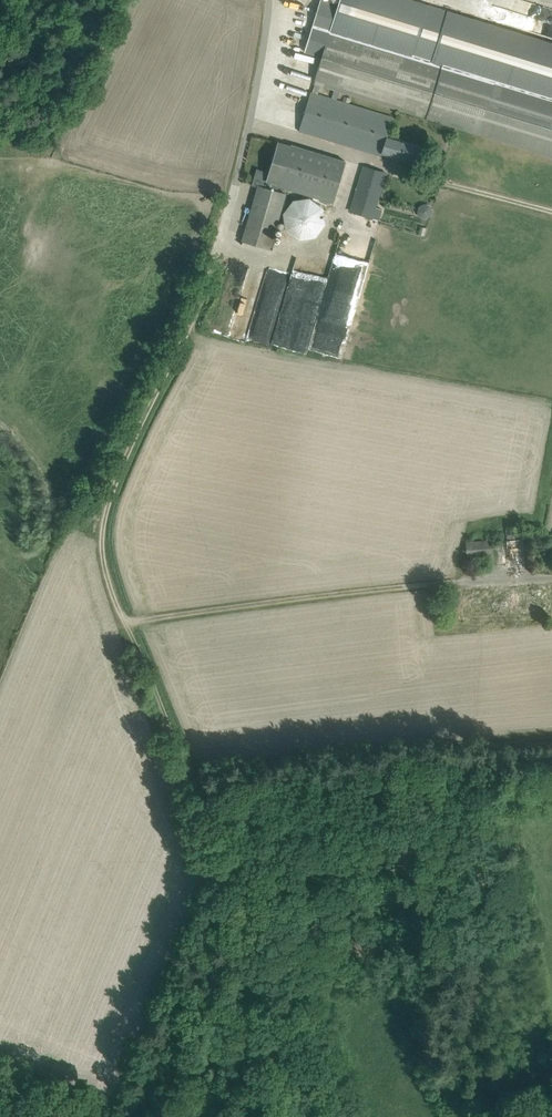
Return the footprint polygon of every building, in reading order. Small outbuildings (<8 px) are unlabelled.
[(380,156),(381,153),(418,165),(424,146),(387,135),(392,117),(336,100),(339,91),(551,157),(551,44),(409,0),(339,0),(338,5),(322,0),(320,0),(304,52),(322,57),(313,83),(314,84),(312,92),(311,92),(299,131),(380,156)] [(278,186),(332,202),(340,173),(298,160),(302,148),(291,144),(290,146),(278,142),(267,180),(279,183),(278,186)] [(349,210),(373,217),(386,173),(363,166),(349,210)] [(242,241),(269,248),(285,194),(258,186),(242,241)] [(283,213),(285,229),(298,240),(315,238),(325,224),(323,207),(309,198),(293,200),(283,213)] [(506,527),(509,568),(525,567),(521,526),(506,527)] [(466,543),(467,556),(494,554),(493,541),(466,543)]
